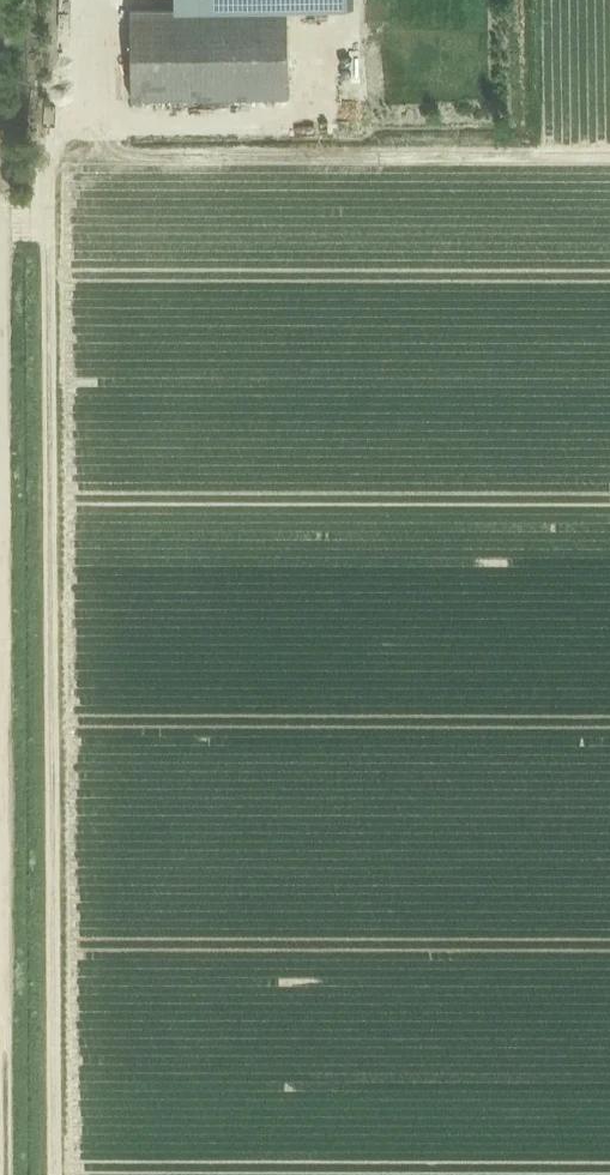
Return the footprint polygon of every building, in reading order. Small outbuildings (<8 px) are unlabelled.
[(130,99),(287,97),(285,9),(129,11),(130,99)]
